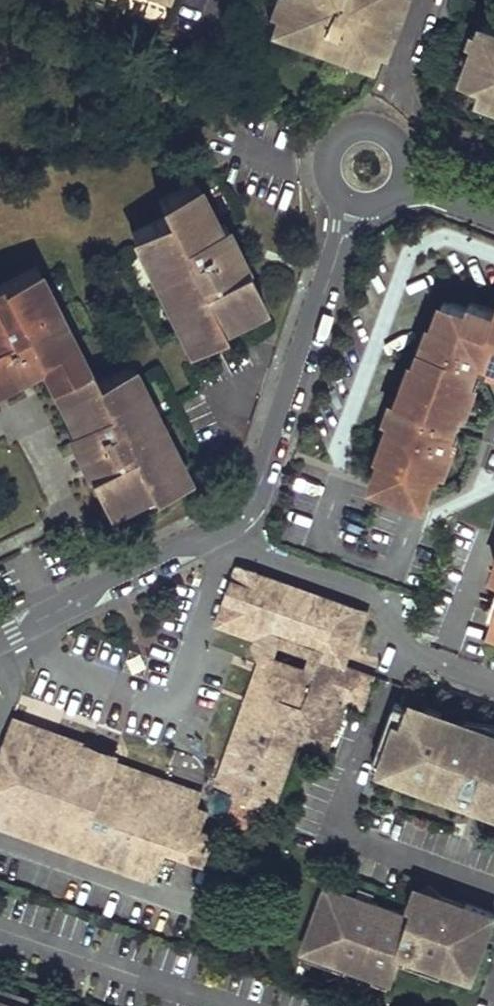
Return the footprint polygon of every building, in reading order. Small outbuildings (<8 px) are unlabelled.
[(270,27),(374,60),(395,0),(279,0),(270,27)] [(493,73),(493,27),(486,24),(466,80),(483,86),(482,89),(487,91),(493,73)] [(483,100),(493,104),(493,93),(487,91),(482,89),(478,98),(483,100)] [(165,217),(131,233),(155,279),(161,276),(174,301),(167,304),(189,347),(223,331),(220,325),(216,319),(232,311),(235,318),(268,301),(248,263),(234,270),(227,257),(221,260),(215,249),(235,239),(225,220),(219,222),(212,226),(205,214),(213,210),(197,180),(157,201),(165,217)] [(212,226),(219,222),(213,210),(205,214),(212,226)] [(234,270),(248,263),(235,239),(215,249),(221,260),(227,257),(234,270)] [(0,284),(0,365),(8,361),(5,355),(18,349),(27,367),(40,361),(67,415),(73,411),(79,423),(73,426),(81,443),(95,437),(101,450),(96,453),(102,467),(87,474),(106,510),(138,496),(134,489),(147,482),(150,490),(153,495),(188,478),(165,436),(158,439),(145,412),(152,408),(130,365),(98,380),(90,366),(86,368),(64,324),(57,328),(43,299),(50,296),(36,266),(0,284)] [(167,304),(174,301),(161,276),(155,279),(167,304)] [(57,328),(64,324),(50,296),(43,299),(57,328)] [(443,303),(434,307),(428,325),(431,333),(426,348),(420,346),(415,361),(412,360),(399,400),(400,401),(395,418),(389,423),(378,457),(380,458),(371,482),(373,488),(418,505),(425,502),(433,477),(435,477),(437,468),(440,461),(438,457),(441,448),(444,447),(446,446),(447,444),(448,441),(448,438),(448,436),(448,434),(431,428),(436,414),(453,421),(458,405),(455,396),(460,385),(468,379),(476,358),(488,362),(493,359),(493,302),(491,310),(464,301),(461,309),(443,303)] [(216,319),(220,325),(235,318),(232,311),(216,319)] [(9,376),(27,367),(18,349),(5,355),(8,361),(0,365),(0,381),(9,376)] [(158,439),(165,436),(152,408),(145,412),(158,439)] [(73,411),(67,415),(73,426),(79,423),(73,411)] [(81,443),(73,426),(66,429),(77,452),(87,474),(102,467),(96,453),(101,450),(95,437),(81,443)] [(39,501),(14,445),(0,451),(0,519),(39,501)] [(134,489),(138,496),(150,490),(147,482),(134,489)] [(347,658),(353,644),(355,645),(367,612),(239,566),(225,605),(230,616),(347,658)] [(230,616),(225,605),(218,621),(255,633),(322,656),(345,663),(347,658),(230,616)] [(322,656),(255,633),(251,643),(259,659),(272,664),(313,680),(322,656)] [(272,664),(262,691),(228,787),(237,790),(235,796),(256,803),(272,809),(298,739),(327,749),(345,700),(352,679),(351,678),(350,670),(345,663),(322,656),(313,680),(272,664)] [(352,679),(345,700),(354,703),(366,671),(345,663),(350,670),(351,678),(352,679)] [(385,759),(408,695),(404,694),(381,757),(385,759)] [(489,724),(487,730),(473,725),(474,723),(446,713),(446,716),(433,711),(435,705),(408,695),(385,759),(410,768),(411,766),(426,771),(425,773),(452,783),(453,781),(482,792),(481,794),(493,799),(493,726),(489,724)] [(433,711),(446,716),(446,713),(448,709),(435,704),(435,705),(433,711)] [(18,714),(0,764),(0,820),(162,878),(174,843),(209,856),(217,830),(206,826),(213,805),(200,801),(201,799),(113,768),(118,755),(120,750),(18,714)] [(473,725),(487,730),(489,724),(475,719),(474,723),(473,725)] [(426,771),(411,766),(410,768),(408,773),(423,779),(425,773),(426,771)] [(482,792),(453,781),(452,783),(450,789),(479,799),(481,794),(482,792)] [(256,803),(235,796),(226,824),(246,831),(256,803)] [(328,885),(325,891),(353,901),(356,895),(328,885)] [(413,916),(422,893),(423,889),(415,887),(405,913),(413,916)] [(422,893),(413,916),(405,913),(356,895),(353,901),(325,891),(304,949),(349,965),(375,975),(391,980),(401,954),(416,958),(415,959),(472,979),(493,918),(493,915),(465,904),(463,907),(422,893)] [(349,965),(304,949),(302,957),(346,973),(349,965)] [(391,980),(375,975),(372,982),(389,988),(391,980)] [(25,1005),(30,1005),(33,999),(0,987),(0,997),(25,1005)] [(0,997),(0,1005),(25,1005),(0,997)]
